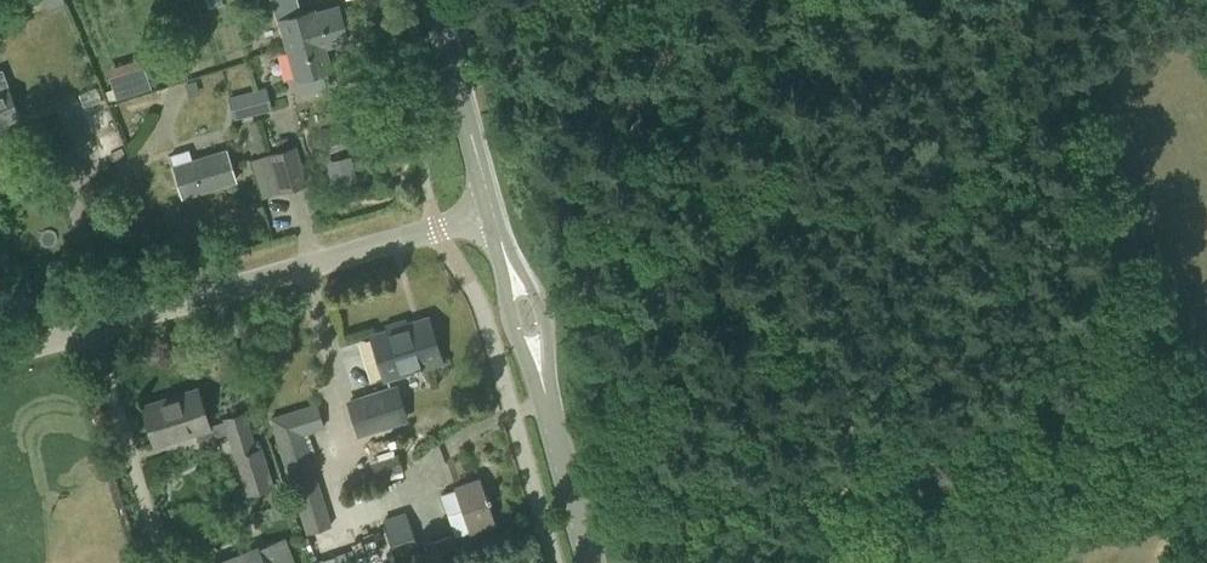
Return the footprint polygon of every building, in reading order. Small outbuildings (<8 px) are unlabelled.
[(276,21),(279,20),(295,78),(298,77),(302,94),(330,86),(325,70),(329,69),(323,46),(347,39),(338,5),(313,12),(312,9),(300,12),(297,0),(270,0),(276,21)] [(117,92),(154,86),(151,65),(113,71),(117,92)] [(19,117),(1,70),(0,70),(0,125),(19,117)] [(195,79),(186,82),(190,95),(199,92),(195,79)] [(228,95),(234,119),(272,109),(265,85),(228,95)] [(106,101),(77,108),(74,97),(58,100),(70,150),(115,139),(106,101)] [(270,153),(281,190),(304,183),(293,146),(270,153)] [(169,156),(174,173),(182,197),(235,180),(225,148),(191,158),(188,149),(169,156)] [(333,182),(358,179),(355,155),(330,158),(333,182)] [(242,317),(229,321),(233,334),(245,331),(242,317)] [(440,360),(427,318),(407,324),(406,319),(384,326),(386,331),(371,335),(384,378),(414,369),(414,371),(421,369),(420,367),(440,360)] [(346,402),(355,433),(404,418),(395,387),(346,402)] [(142,406),(154,444),(155,448),(196,435),(198,443),(225,433),(233,459),(235,459),(246,496),(270,488),(259,448),(254,450),(243,413),(224,419),(224,420),(208,425),(196,389),(142,406)] [(312,467),(301,433),(323,426),(316,403),(271,417),(288,474),(312,467)] [(370,461),(376,478),(403,470),(398,452),(370,461)] [(330,525),(312,467),(288,474),(307,532),(330,525)] [(440,496),(454,535),(493,522),(479,483),(440,496)] [(406,512),(383,518),(392,549),(415,542),(406,512)] [(452,535),(426,543),(430,557),(457,549),(452,535)] [(258,544),(210,562),(295,562),(285,536),(259,547),(258,544)]
